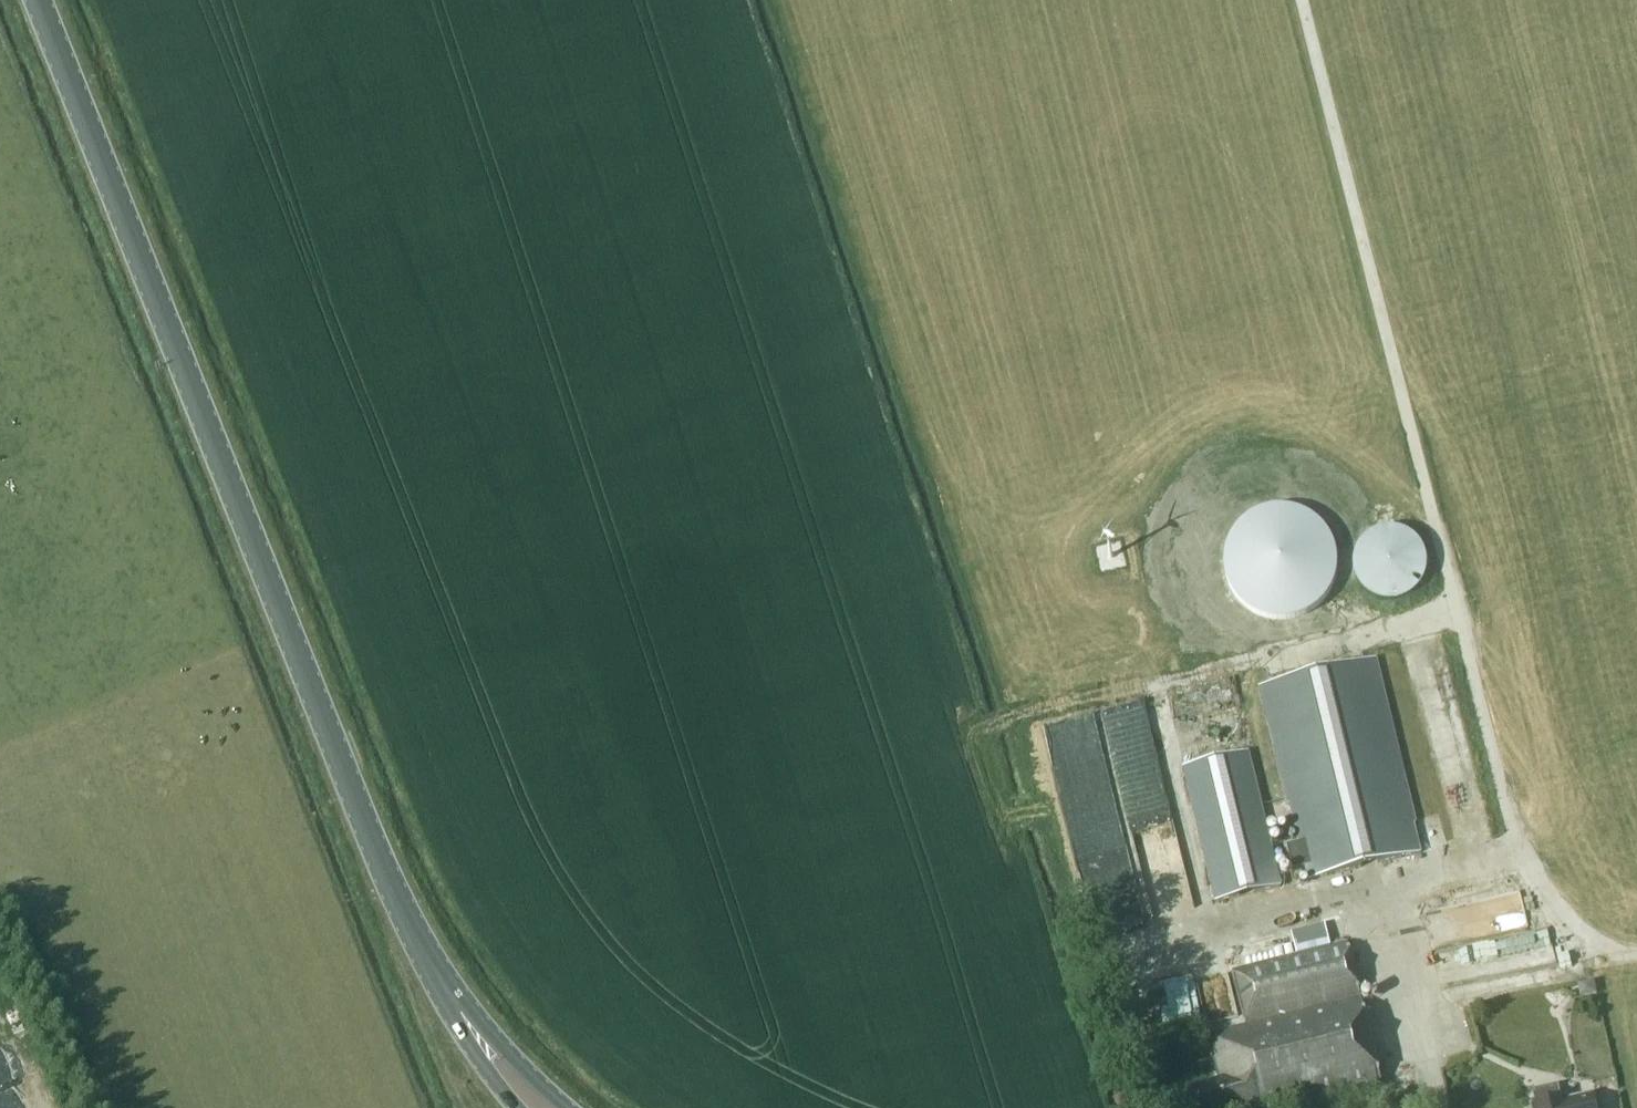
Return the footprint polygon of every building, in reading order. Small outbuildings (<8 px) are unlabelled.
[(1402,530),(1390,528),(1379,530),(1368,535),(1360,543),(1355,553),(1353,565),(1355,576),(1360,587),(1368,595),(1379,600),(1390,602),(1402,600),(1412,595),(1420,587),(1425,576),(1427,565),(1425,554),(1420,543),(1412,535),(1402,530)] [(1416,854),(1368,660),(1255,688),(1293,843),(1284,845),(1290,871),(1300,869),(1303,882),(1416,854)] [(1284,887),(1250,752),(1183,769),(1216,904),(1284,887)] [(1526,926),(1521,894),(1427,909),(1432,941),(1526,926)] [(1526,950),(1548,948),(1545,931),(1524,934),(1526,950)] [(1343,943),(1233,971),(1247,1023),(1207,1034),(1219,1080),(1188,1088),(1193,1107),(1250,1107),(1257,1106),(1257,1107),(1293,1107),(1380,1085),(1343,943)] [(1586,1090),(1560,1096),(1560,1094),(1526,1103),(1527,1107),(1590,1107),(1586,1090)]
